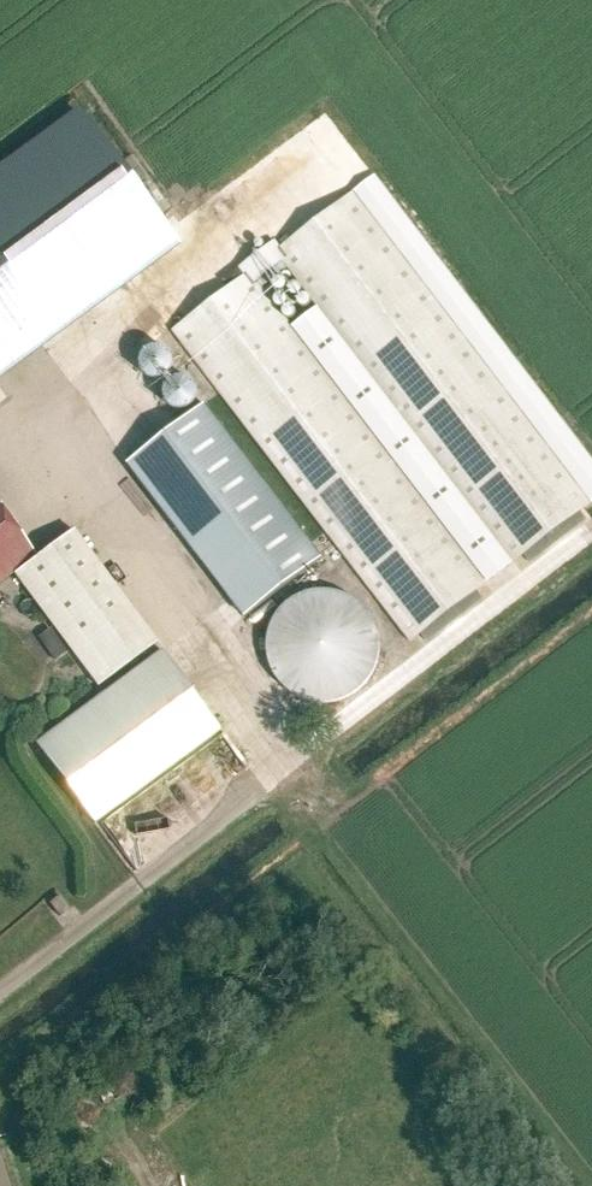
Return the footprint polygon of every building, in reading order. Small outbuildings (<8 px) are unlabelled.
[(245,277),(173,333),(409,641),(485,583),(255,283),(282,262),(512,562),(588,504),(352,196),(280,251),(274,243),(239,270),(245,277)] [(0,259),(0,380),(131,280),(132,279),(73,203),(0,259)] [(173,379),(174,402),(200,402),(200,378),(173,379)] [(128,465),(199,559),(245,618),(322,558),(205,406),(128,465)] [(26,564),(14,573),(97,687),(158,642),(75,529),(37,557),(0,507),(0,581),(25,562),(26,564)] [(362,681),(372,665),(376,647),(373,629),(364,613),(351,601),(334,594),(315,593),(298,599),(283,610),(274,626),(270,644),(272,662),(281,678),(295,690),(312,697),(330,698),(348,692),(362,681)] [(92,822),(219,729),(161,650),(34,743),(92,822)] [(61,918),(71,910),(60,897),(50,904),(61,918)]
